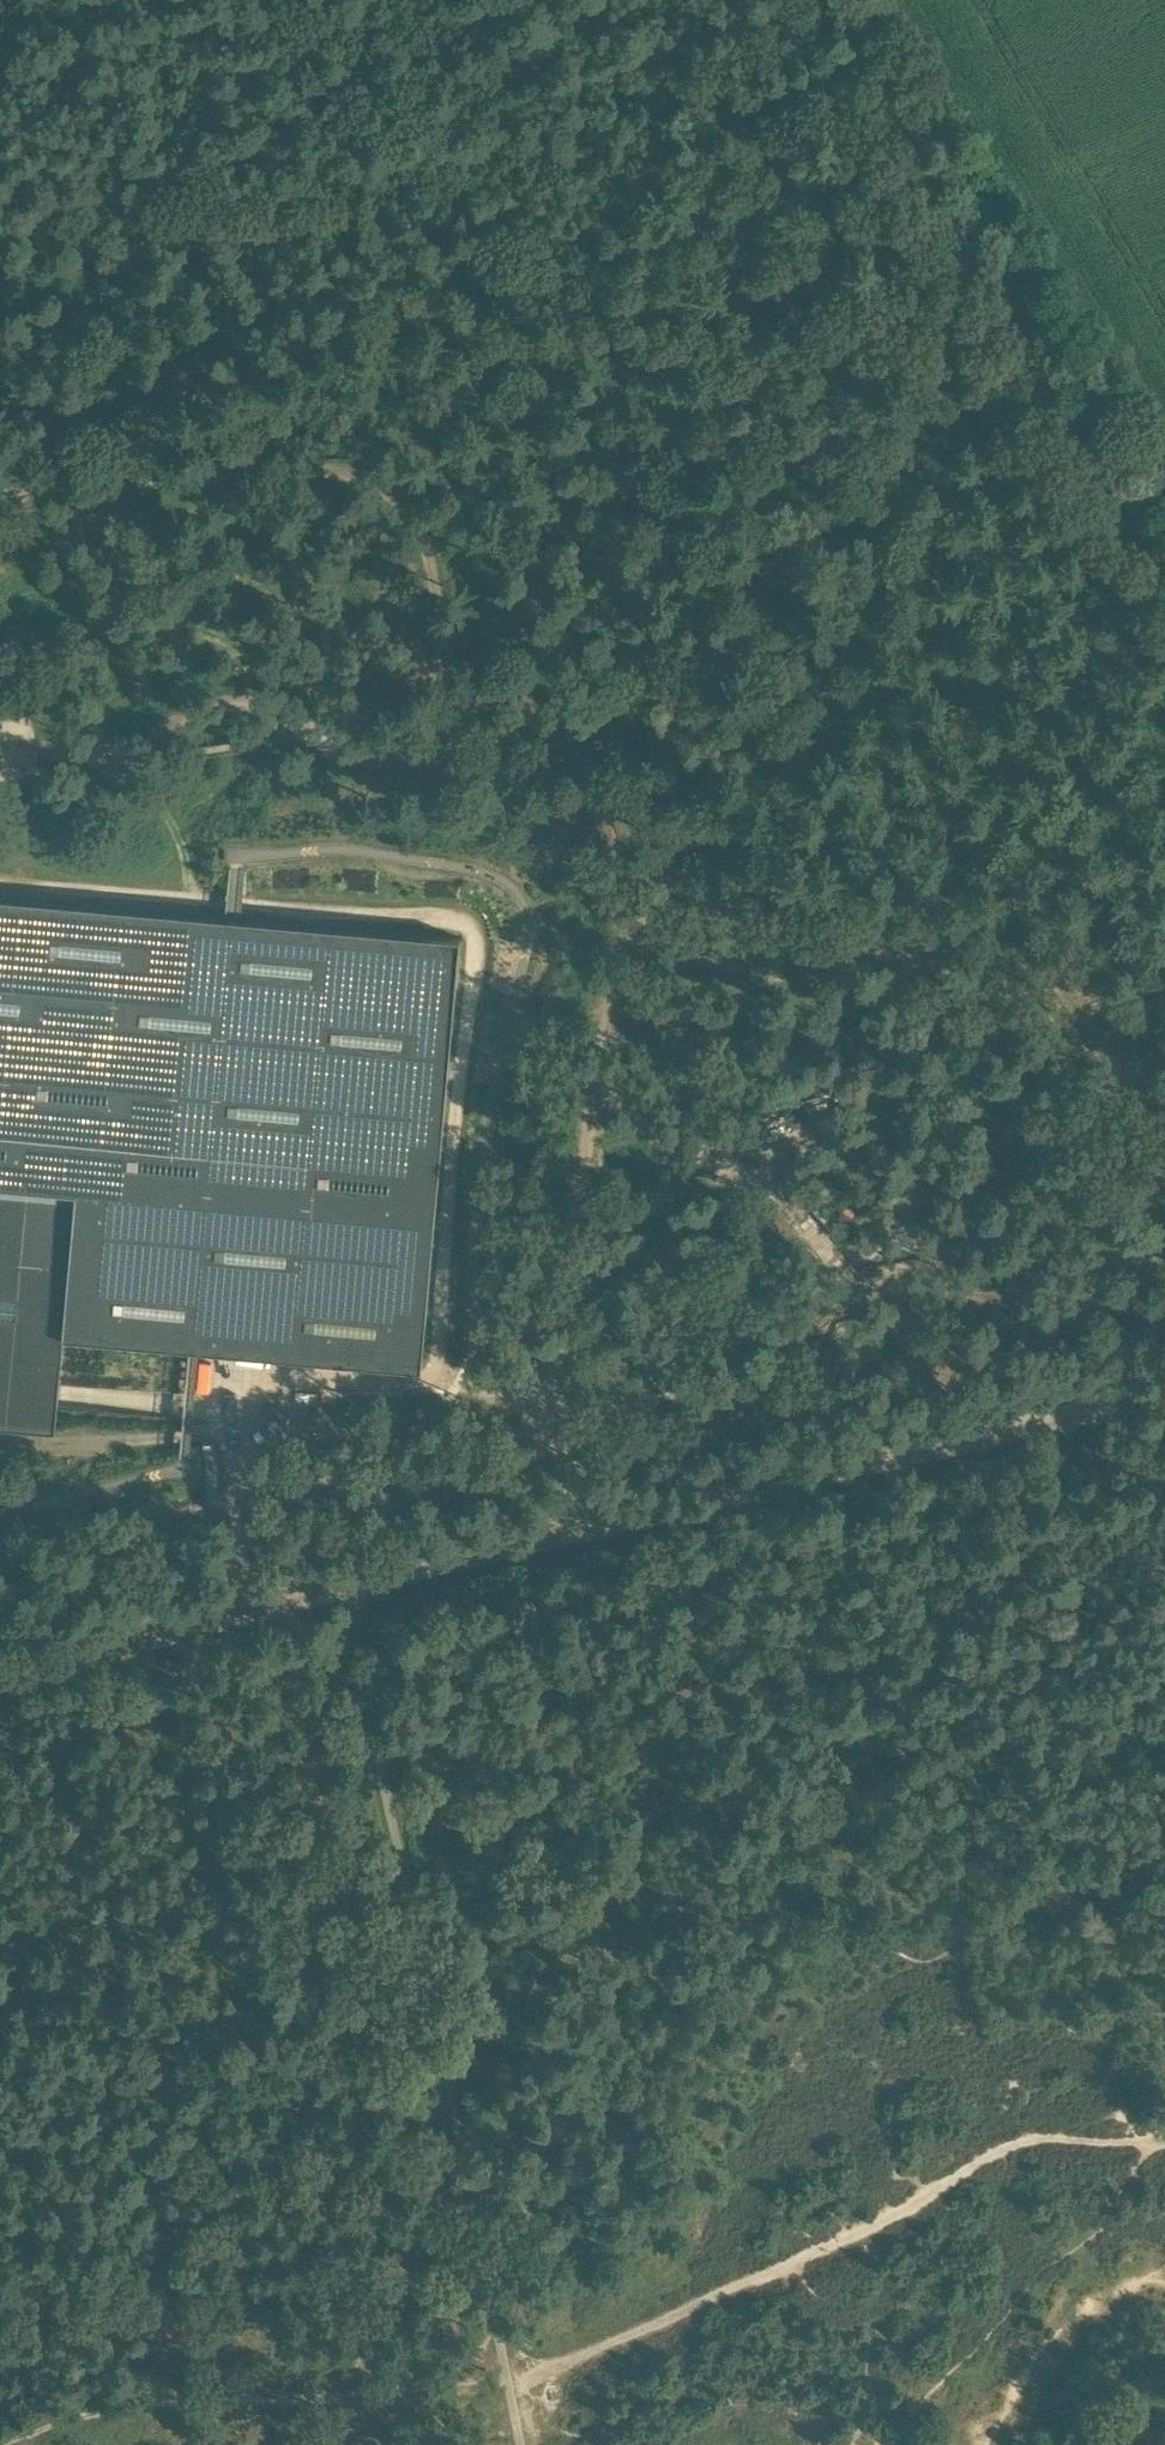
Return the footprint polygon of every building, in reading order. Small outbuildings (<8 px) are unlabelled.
[(55,1431),(64,1333),(195,1345),(422,1365),(460,936),(235,915),(0,894),(0,1426),(55,1431)]
